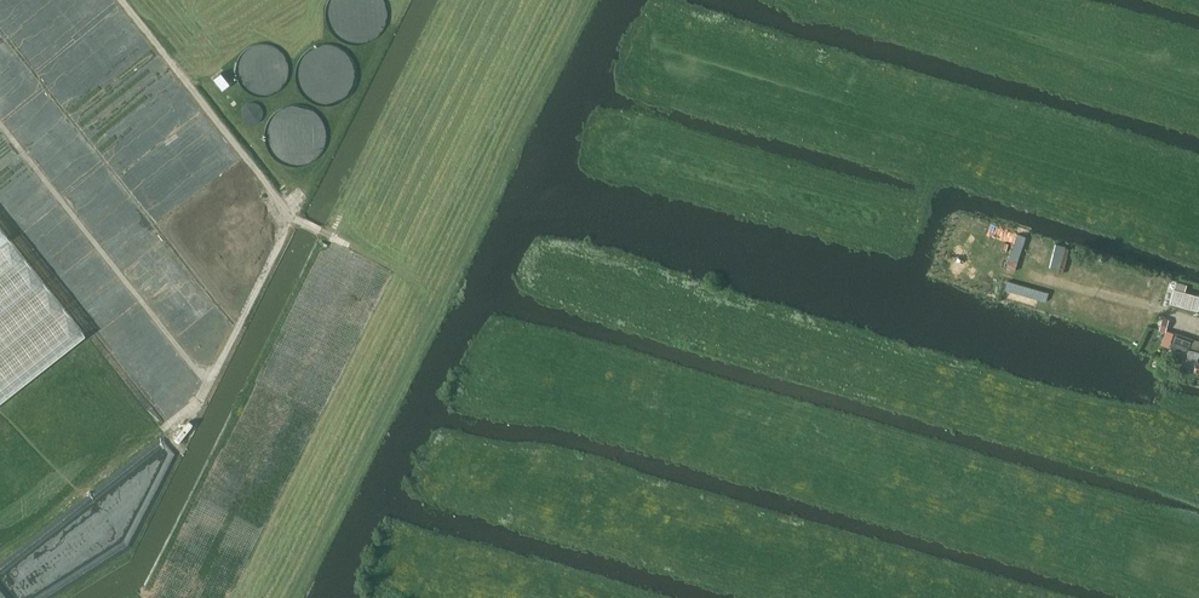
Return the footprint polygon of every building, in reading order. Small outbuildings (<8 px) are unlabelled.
[(344,38),(385,34),(382,0),(340,0),(344,38)] [(356,95),(351,46),(302,51),(307,99),(356,95)] [(221,72),(213,78),(222,89),(230,83),(221,72)] [(255,123),(264,108),(248,99),(239,114),(255,123)] [(324,118),(283,113),(278,156),(319,160),(324,118)] [(86,334),(87,333),(10,236),(0,223),(0,402),(86,334)] [(1018,234),(1007,268),(1015,271),(1025,236),(1018,234)] [(1056,244),(1050,267),(1059,269),(1064,246),(1056,244)] [(1007,281),(1005,290),(1046,301),(1048,292),(1007,281)] [(1195,310),(1198,297),(1198,288),(1176,282),(1174,289),(1185,292),(1181,306),(1195,310)] [(1166,331),(1169,319),(1163,318),(1160,330),(1164,331),(1166,331)] [(1185,367),(1198,371),(1198,351),(1189,349),(1192,339),(1176,333),(1171,347),(1189,353),(1185,367)] [(1191,347),(1198,350),(1198,340),(1194,338),(1191,347)]
